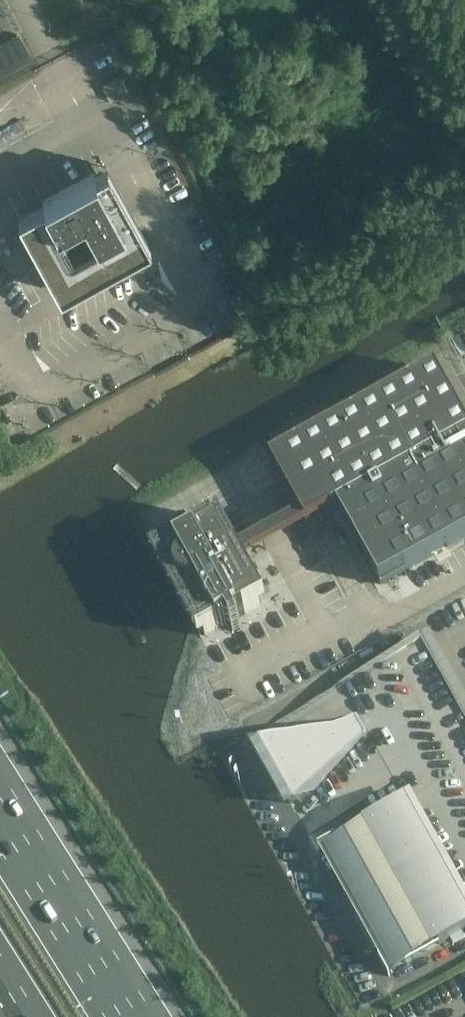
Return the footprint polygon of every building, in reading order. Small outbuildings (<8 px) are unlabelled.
[(30,59),(17,35),(0,44),(0,75),(30,59)] [(150,244),(107,167),(95,174),(18,216),(60,293),(150,244)] [(437,370),(271,461),(286,487),(223,522),(221,519),(151,557),(197,640),(228,623),(234,632),(241,628),(236,619),(266,602),(229,533),(292,498),(307,526),(339,509),(380,584),(464,537),(464,421),(437,370)] [(364,393),(333,406),(338,419),(369,406),(364,393)] [(422,642),(253,735),(257,743),(261,742),(298,811),(296,813),(308,834),(364,802),(395,785),(388,773),(450,738),(464,765),(464,720),(422,642)] [(418,827),(414,820),(418,816),(410,805),(407,807),(406,806),(376,823),(329,849),(325,851),(392,971),(395,969),(464,930),(464,801),(418,827)]
